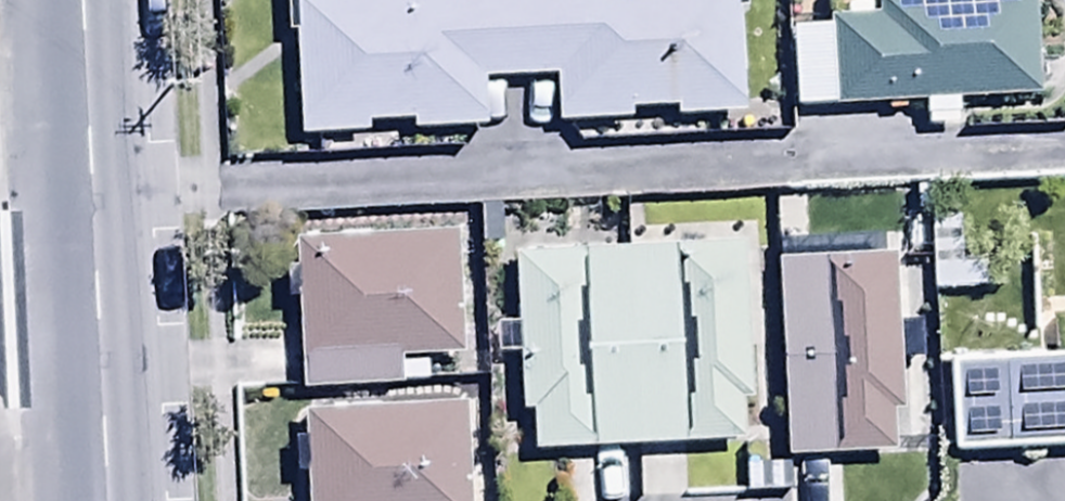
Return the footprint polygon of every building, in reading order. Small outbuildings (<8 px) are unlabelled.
[(577,147),(699,145),(698,124),(738,123),(741,0),(279,0),(279,37),(290,37),(291,144),(308,144),(309,160),(445,158),(445,133),(479,132),(478,82),(551,81),(552,128),(564,127),(564,135),(577,147)] [(787,113),(1036,104),(1032,0),(907,0),(907,1),(871,3),(871,20),(784,31),(787,113)] [(451,240),(290,245),(295,392),(421,388),(420,363),(455,362),(451,240)] [(490,362),(510,362),(510,420),(525,419),(525,453),(737,450),(736,408),(746,407),(739,247),(508,256),(509,327),(489,327),(490,362)] [(882,414),(896,414),(891,260),(775,264),(782,463),(883,459),(882,414)] [(943,367),(946,456),(1064,452),(1064,363),(943,367)] [(460,408),(296,414),(300,500),(479,500),(479,489),(463,489),(460,408)]
